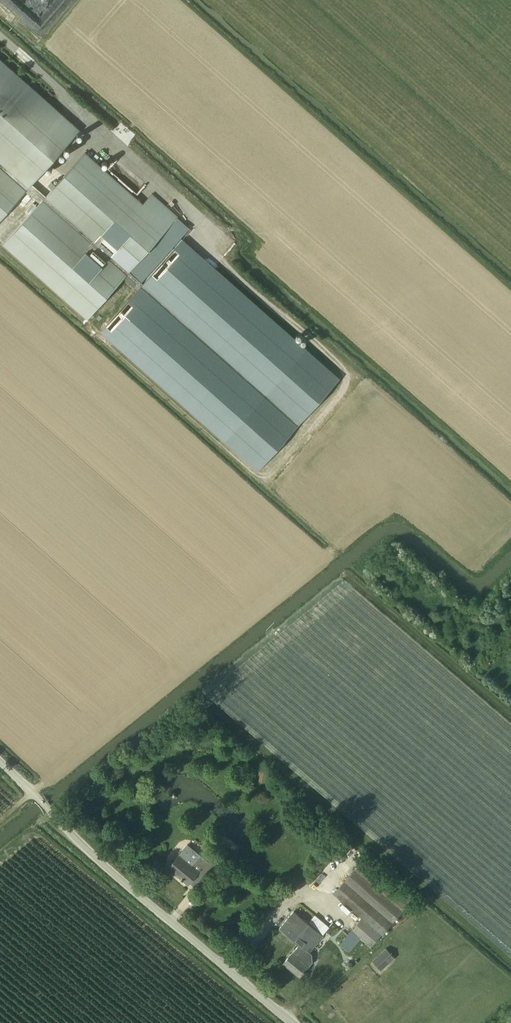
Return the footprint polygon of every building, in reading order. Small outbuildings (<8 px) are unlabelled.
[(134,266),(149,279),(102,332),(223,441),(307,347),(185,239),(156,272),(141,258),(179,216),(153,193),(143,203),(86,152),(56,185),(52,182),(48,186),(52,189),(46,196),(33,184),(80,130),(0,58),(0,220),(26,190),(40,203),(3,244),(87,319),(134,266)] [(183,850),(168,867),(188,884),(198,871),(207,879),(216,868),(201,855),(196,861),(183,850)] [(414,899),(366,857),(334,894),(362,919),(341,943),(350,951),(359,940),(370,948),(382,934),(382,935),(414,899)] [(324,935),(294,910),(279,928),(299,945),(292,953),(283,963),(300,977),(312,962),(311,953),(310,952),(324,935)] [(395,958),(386,948),(372,960),(381,970),(395,958)]
